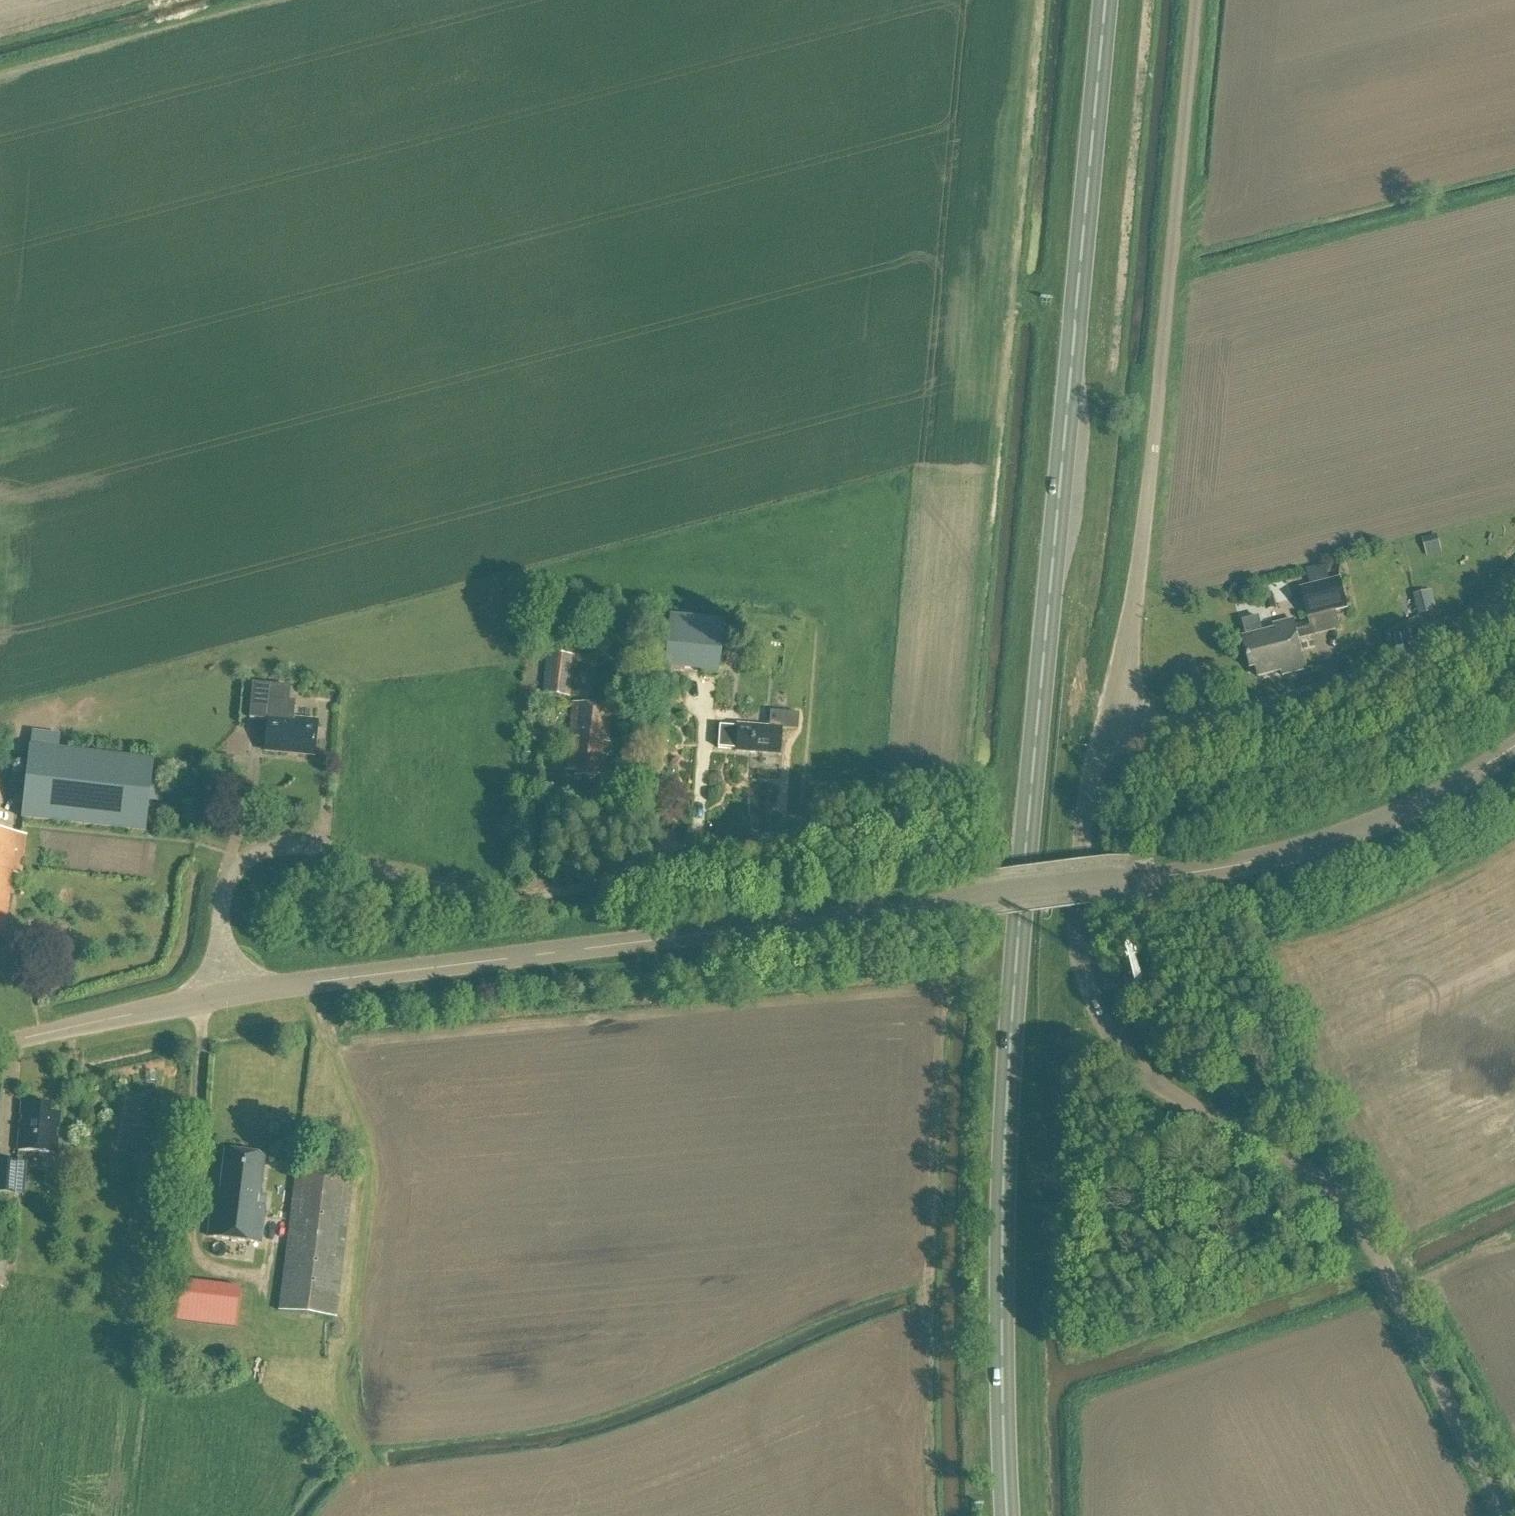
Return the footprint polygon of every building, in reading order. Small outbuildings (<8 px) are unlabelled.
[(1311,628),(1297,631),(1299,640),(1341,629),(1337,612),(1349,610),(1342,580),(1302,590),(1311,628)] [(1432,594),(1416,598),(1421,617),(1436,613),(1432,594)] [(719,678),(724,624),(672,619),(667,673),(719,678)] [(1295,623),(1275,627),(1276,632),(1244,640),(1252,672),(1258,671),(1260,679),(1282,674),(1283,678),(1307,672),(1299,640),(1297,631),(1295,623)] [(573,702),(576,657),(548,656),(545,700),(573,702)] [(265,754),(317,759),(320,724),(294,722),(295,707),(296,704),(290,703),(291,689),(253,685),(250,721),(268,722),(265,754)] [(605,779),(611,712),(575,709),(568,773),(576,773),(575,779),(594,780),(594,778),(605,779)] [(799,715),(771,714),(770,729),(737,728),(737,729),(720,729),(719,750),(736,751),(735,756),(780,758),(781,732),(798,733),(799,715)] [(526,732),(525,744),(539,745),(540,734),(526,732)] [(34,749),(59,751),(60,736),(35,734),(34,749)] [(29,750),(21,824),(145,837),(154,765),(29,750)] [(29,838),(0,835),(0,939),(8,940),(15,875),(25,877),(29,838)] [(24,1105),(20,1153),(58,1156),(61,1115),(52,1114),(53,1107),(24,1105)] [(266,1157),(225,1152),(221,1192),(213,1191),(207,1239),(262,1245),(267,1200),(262,1200),(266,1157)] [(28,1166),(0,1163),(0,1196),(25,1199),(28,1166)] [(293,1176),(276,1314),(335,1321),(352,1183),(293,1176)] [(4,1292),(8,1267),(0,1266),(0,1291),(4,1292)]
